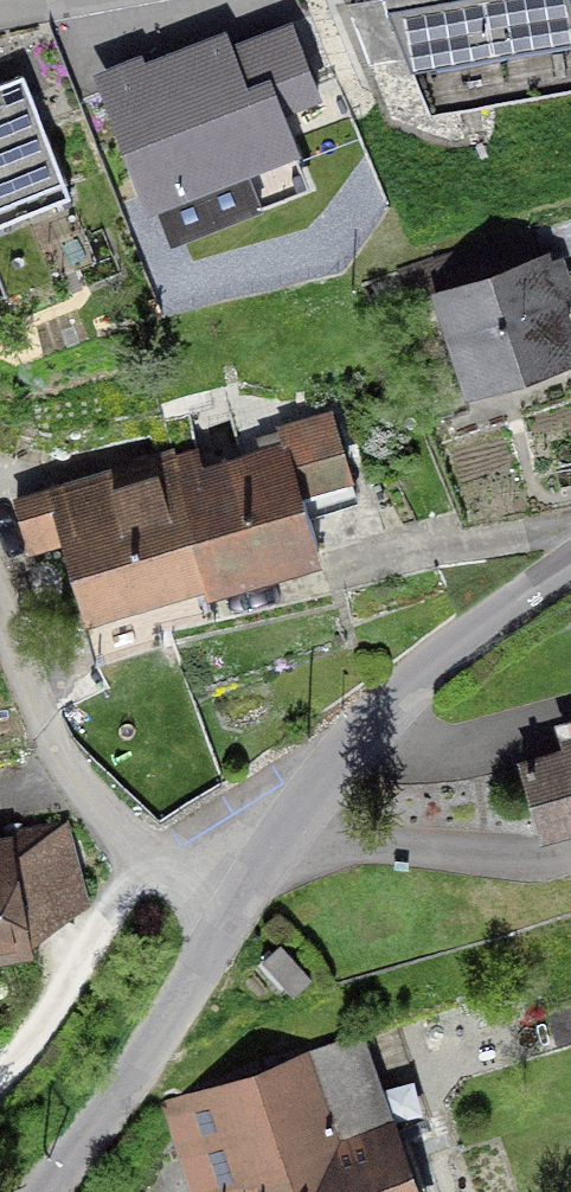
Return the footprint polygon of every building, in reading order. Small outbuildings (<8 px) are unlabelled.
[(570,92),(570,0),(466,0),(390,15),(431,119),(570,92)] [(257,47),(102,109),(149,223),(304,160),(257,47)] [(66,200),(18,79),(0,86),(0,226),(66,200)] [(564,354),(563,351),(546,301),(563,295),(552,263),(535,269),(524,235),(431,266),(442,299),(441,300),(469,386),(475,383),(490,392),(507,385),(514,371),(564,354)] [(189,458),(171,464),(203,577),(216,573),(219,580),(312,552),(302,517),(349,503),(324,420),(289,430),(296,452),(196,483),(189,458)] [(87,612),(203,577),(171,464),(165,466),(163,461),(52,495),(87,612)] [(91,668),(158,648),(149,615),(81,634),(91,668)] [(557,731),(564,755),(518,769),(537,836),(570,826),(570,727),(557,731)] [(25,946),(24,944),(75,909),(55,831),(0,844),(0,846),(1,853),(0,853),(0,951),(25,946)] [(288,998),(306,982),(275,949),(258,965),(288,998)] [(226,1147),(242,1191),(403,1191),(352,1038),(167,1104),(185,1161),(226,1147)]
